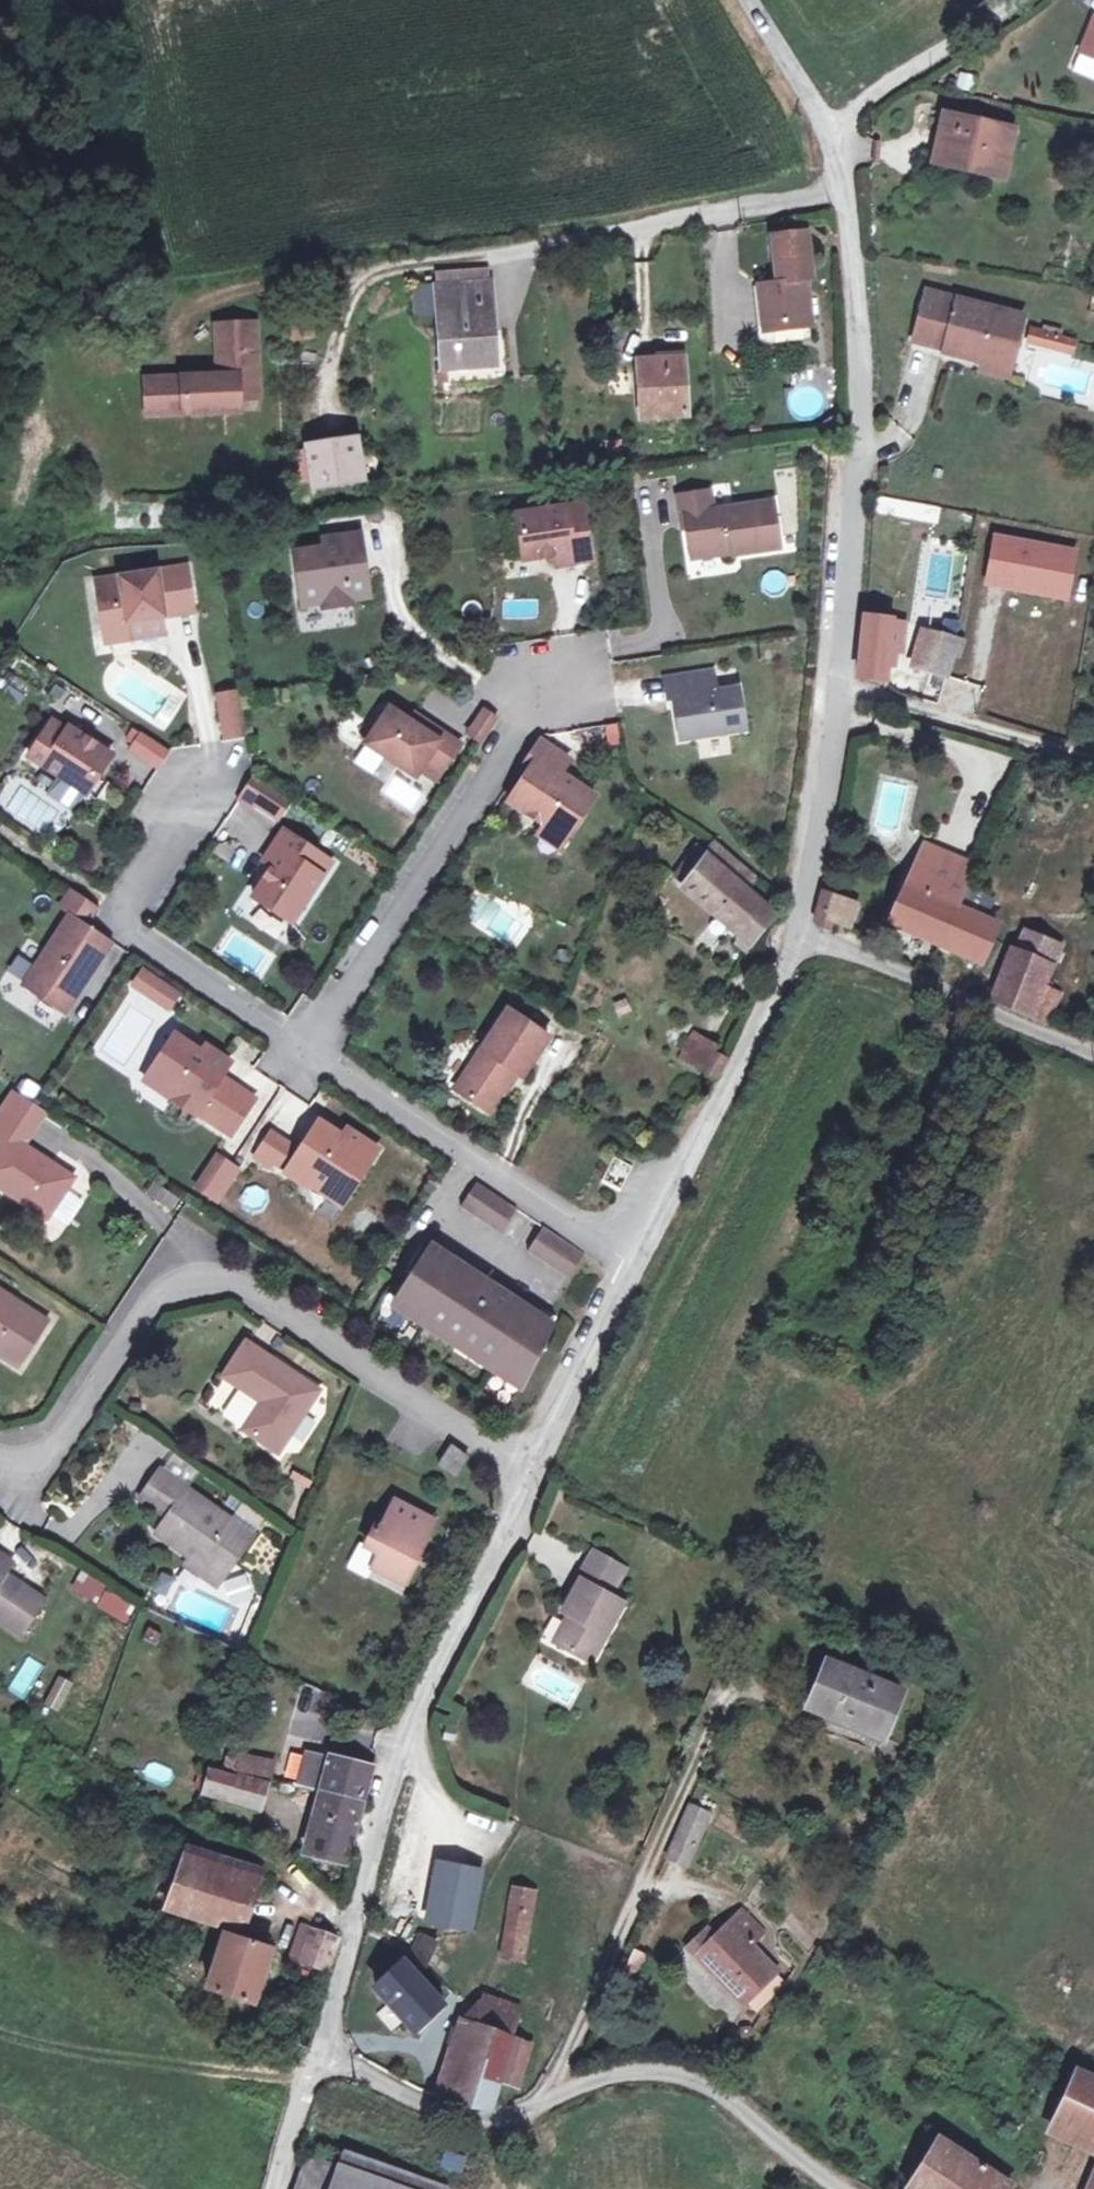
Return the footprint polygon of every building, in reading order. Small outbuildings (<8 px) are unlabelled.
[(1087,19),(1072,56),(1093,64),(1093,22),(1087,19)] [(1019,134),(948,120),(938,169),(1007,184),(1019,134)] [(809,286),(805,238),(769,240),(773,287),(756,289),(760,328),(807,324),(805,286),(809,286)] [(489,277),(488,262),(438,266),(439,281),(489,277)] [(499,359),(492,277),(489,277),(439,281),(436,281),(443,364),(499,359)] [(1022,316),(922,291),(909,344),(942,352),(940,358),(983,367),(986,356),(1011,361),(1022,316)] [(256,372),(254,319),(214,321),(218,372),(143,376),(145,411),(238,408),(237,372),(256,372)] [(807,345),(807,324),(760,328),(759,348),(807,345)] [(1031,327),(1028,342),(1055,349),(1059,334),(1031,327)] [(1074,342),(1058,338),(1055,349),(1071,352),(1074,342)] [(1011,361),(986,356),(983,367),(981,375),(1007,381),(1011,361)] [(682,420),(679,358),(634,360),(637,421),(682,420)] [(258,407),(256,372),(237,372),(238,408),(258,407)] [(361,474),(356,439),(308,446),(314,475),(315,480),(361,474)] [(314,475),(308,446),(292,449),(298,478),(314,475)] [(678,496),(680,517),(685,517),(689,556),(729,552),(730,558),(778,553),(773,506),(712,512),(710,493),(678,496)] [(516,514),(524,560),(555,555),(572,553),(574,563),(592,561),(583,503),(516,514)] [(115,504),(114,529),(167,529),(168,504),(115,504)] [(321,603),(322,606),(352,601),(352,598),(369,595),(365,568),(360,568),(358,556),(363,556),(359,531),(321,536),(323,545),(293,550),(299,588),(319,585),(321,603)] [(1073,552),(995,538),(987,585),(1065,598),(1073,552)] [(572,553),(555,555),(557,566),(574,563),(572,553)] [(123,588),(99,592),(106,643),(130,640),(129,633),(128,622),(164,617),(162,603),(193,599),(188,567),(122,578),(123,588)] [(122,578),(98,581),(99,592),(123,588),(122,578)] [(299,588),(302,604),(321,603),(319,585),(299,588)] [(162,603),(164,617),(196,613),(193,599),(162,603)] [(892,624),(861,616),(856,675),(885,682),(890,670),(897,671),(898,654),(889,650),(892,624)] [(128,622),(129,633),(166,628),(164,617),(128,622)] [(938,638),(921,635),(915,672),(931,675),(938,638)] [(953,641),(938,638),(931,675),(947,678),(949,669),(958,670),(960,658),(951,654),(953,641)] [(1063,699),(1063,664),(1043,664),(1042,699),(1063,699)] [(665,679),(667,700),(673,699),(679,740),(744,728),(737,687),(716,691),(712,671),(665,679)] [(239,691),(219,694),(225,736),(245,733),(240,699),(239,691)] [(427,760),(442,770),(460,742),(439,727),(433,735),(411,720),(390,706),(366,742),(416,775),(420,770),(427,760)] [(482,707),(467,731),(482,740),(497,717),(482,707)] [(411,720),(433,735),(439,727),(416,712),(411,720)] [(85,793),(111,753),(68,726),(66,729),(57,723),(34,759),(85,793)] [(606,747),(622,743),(617,723),(601,727),(606,747)] [(145,736),(135,751),(158,766),(168,751),(145,736)] [(524,777),(508,802),(560,836),(575,814),(580,818),(594,796),(560,774),(569,760),(538,739),(517,772),(524,777)] [(427,760),(420,770),(436,780),(442,770),(427,760)] [(252,776),(240,794),(254,803),(277,818),(288,801),(252,776)] [(240,794),(236,799),(250,809),(254,803),(240,794)] [(560,836),(545,826),(539,835),(559,849),(580,818),(575,814),(560,836)] [(273,866),(253,897),(292,923),(332,862),(284,830),(270,850),(279,857),(273,866)] [(942,946),(959,907),(968,886),(977,865),(926,842),(891,923),(942,946)] [(706,860),(748,895),(759,880),(718,844),(706,860)] [(270,850),(264,860),(273,866),(279,857),(270,850)] [(765,909),(748,895),(706,860),(700,866),(683,886),(744,935),(765,909)] [(997,901),(968,886),(959,907),(989,920),(997,901)] [(64,1012),(80,990),(76,987),(81,979),(85,981),(112,941),(88,926),(100,908),(72,890),(62,906),(72,912),(24,984),(64,1012)] [(842,902),(821,893),(817,925),(830,931),(832,925),(842,902)] [(858,910),(842,902),(832,925),(849,932),(858,910)] [(959,907),(942,946),(980,964),(998,924),(989,920),(959,907)] [(776,918),(765,909),(744,935),(755,943),(776,918)] [(1060,949),(1027,934),(1019,953),(1052,968),(1060,949)] [(1052,968),(1019,953),(996,1004),(1030,1019),(1042,990),(1052,968)] [(134,986),(150,997),(159,984),(144,973),(134,986)] [(81,979),(76,987),(80,990),(85,981),(81,979)] [(159,984),(150,997),(168,1009),(177,996),(159,984)] [(1057,997),(1042,990),(1030,1019),(1045,1026),(1057,997)] [(455,1089),(489,1112),(515,1072),(522,1077),(549,1037),(508,1010),(455,1089)] [(174,1093),(171,1099),(196,1115),(197,1113),(231,1135),(249,1109),(224,1092),(230,1083),(222,1076),(231,1062),(205,1045),(201,1052),(175,1034),(161,1053),(168,1058),(159,1071),(161,1083),(174,1093)] [(727,1061),(692,1043),(681,1067),(712,1083),(715,1084),(727,1061)] [(168,1058),(161,1053),(143,1080),(171,1099),(174,1093),(161,1083),(159,1071),(168,1058)] [(255,1099),(230,1083),(224,1092),(249,1109),(255,1099)] [(6,1089),(0,1099),(0,1198),(36,1222),(65,1180),(15,1150),(40,1111),(6,1089)] [(343,1136),(321,1121),(289,1169),(286,1173),(307,1186),(309,1184),(313,1178),(347,1199),(379,1150),(348,1129),(343,1136)] [(273,1133),(261,1152),(289,1169),(300,1152),(273,1133)] [(217,1156),(196,1187),(210,1196),(230,1165),(217,1156)] [(313,1178),(309,1184),(343,1206),(347,1199),(313,1178)] [(478,1183),(463,1207),(503,1233),(518,1210),(478,1183)] [(156,1184),(148,1195),(171,1211),(178,1199),(156,1184)] [(69,1225),(83,1199),(66,1190),(53,1217),(69,1225)] [(545,1227),(530,1251),(571,1278),(587,1254),(545,1227)] [(412,1303),(406,1312),(443,1337),(449,1328),(477,1347),(471,1355),(511,1381),(515,1375),(527,1382),(546,1343),(551,1331),(527,1316),(530,1310),(502,1292),(496,1301),(483,1292),(489,1283),(432,1246),(429,1251),(416,1271),(400,1295),(412,1303)] [(489,1283),(483,1292),(496,1301),(502,1292),(489,1283)] [(0,1295),(0,1361),(11,1368),(41,1322),(0,1295)] [(412,1303),(400,1295),(394,1304),(406,1312),(412,1303)] [(449,1328),(443,1337),(471,1355),(477,1347),(449,1328)] [(314,1388),(241,1344),(221,1377),(258,1401),(242,1429),(276,1449),(314,1388)] [(515,1375),(511,1381),(523,1389),(527,1382),(515,1375)] [(470,1459),(451,1447),(440,1465),(458,1476),(470,1459)] [(253,1531),(158,1471),(140,1500),(166,1517),(157,1536),(195,1559),(225,1577),(253,1531)] [(431,1523),(390,1504),(377,1533),(371,1530),(362,1549),(376,1556),(369,1572),(400,1586),(431,1523)] [(631,1569),(599,1550),(584,1580),(616,1597),(631,1569)] [(225,1577),(195,1559),(190,1567),(221,1585),(225,1577)] [(123,1620),(133,1603),(81,1572),(70,1590),(123,1620)] [(616,1597),(584,1580),(566,1610),(573,1616),(559,1643),(596,1663),(630,1604),(616,1597)] [(11,1640),(37,1605),(0,1581),(0,1632),(11,1640)] [(25,1655),(8,1690),(26,1699),(43,1664),(25,1655)] [(914,1691),(841,1657),(820,1703),(893,1736),(914,1691)] [(60,1714),(74,1682),(56,1674),(43,1707),(60,1714)] [(370,1767),(329,1754),(327,1761),(369,1772),(370,1767)] [(296,1789),(321,1794),(360,1802),(369,1772),(327,1761),(305,1755),(296,1789)] [(238,1762),(235,1775),(267,1782),(270,1769),(238,1762)] [(235,1775),(209,1769),(203,1793),(261,1807),(267,1782),(235,1775)] [(360,1802),(321,1794),(306,1850),(344,1860),(360,1802)] [(713,1806),(691,1795),(668,1843),(690,1854),(713,1806)] [(259,1873),(186,1844),(163,1910),(238,1935),(259,1873)] [(477,1871),(435,1862),(424,1912),(466,1924),(477,1871)] [(535,1891),(513,1886),(497,1955),(520,1963),(535,1891)] [(771,1924),(748,1901),(722,1924),(699,1946),(743,1998),(781,1964),(758,1937),(771,1924)] [(722,1924),(711,1913),(690,1934),(699,1946),(722,1924)] [(336,1936),(310,1926),(297,1963),(326,1972),(336,1936)] [(435,1941),(418,1933),(411,1952),(425,1960),(435,1941)] [(269,1951),(225,1935),(207,1988),(249,2003),(269,1951)] [(441,2004),(396,1957),(370,1983),(415,2029),(441,2004)] [(522,2006),(484,1997),(449,2043),(434,2094),(448,2099),(477,2108),(492,2105),(501,2076),(514,2033),(522,2006)] [(534,2040),(514,2033),(501,2076),(520,2082),(534,2040)] [(1077,2065),(1054,2126),(1093,2144),(1093,2073),(1077,2065)] [(937,2140),(910,2185),(916,2188),(1006,2188),(1008,2186),(937,2140)] [(298,2156),(288,2188),(432,2188),(436,2174),(348,2146),(341,2169),(298,2156)] [(463,2172),(466,2155),(443,2151),(441,2168),(463,2172)]
